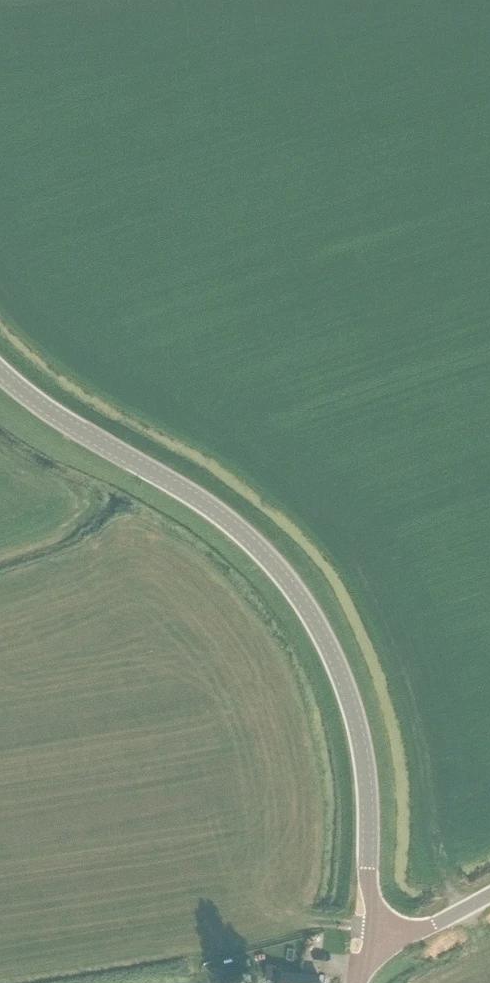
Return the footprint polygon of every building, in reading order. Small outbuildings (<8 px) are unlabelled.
[(265,977),(275,978),(276,967),(266,966),(265,977)]
